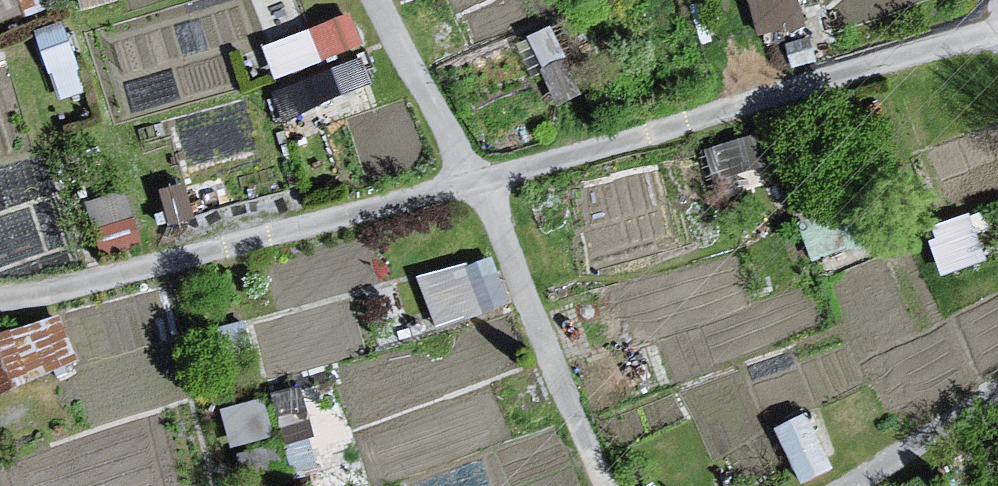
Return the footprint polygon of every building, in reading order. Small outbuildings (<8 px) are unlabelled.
[(314,59),(366,40),(356,13),(303,33),(314,59)] [(496,250),(425,269),(439,321),(510,301),(496,250)] [(316,383),(284,387),(291,458),(323,455),(316,383)]
